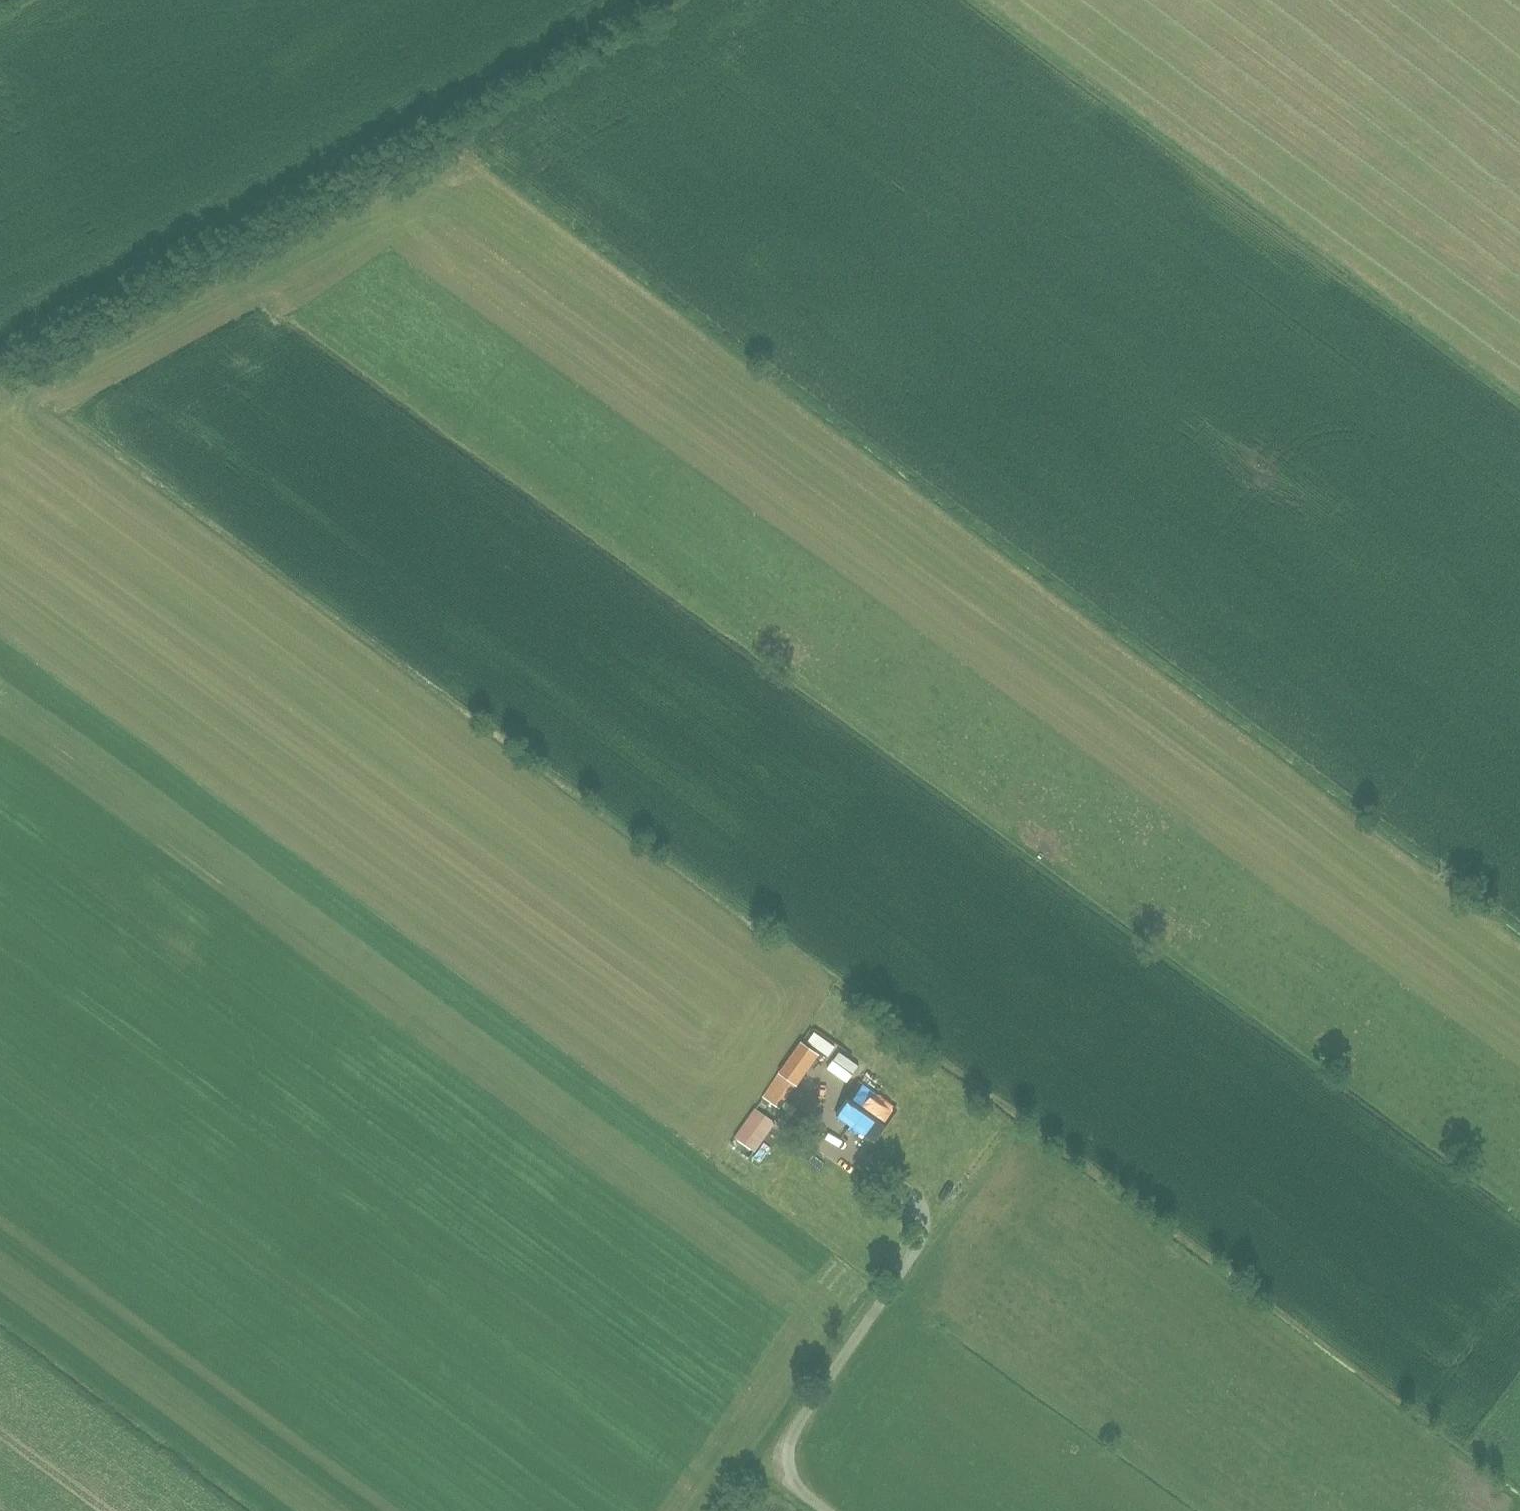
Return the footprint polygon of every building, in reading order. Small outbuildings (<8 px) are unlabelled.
[(819,1024),(811,1036),(829,1048),(837,1036),(819,1024)] [(781,1109),(819,1055),(802,1043),(764,1097),(781,1109)] [(874,1141),(897,1109),(860,1083),(837,1115),(874,1141)] [(777,1124),(756,1110),(736,1139),(757,1153),(777,1124)]
